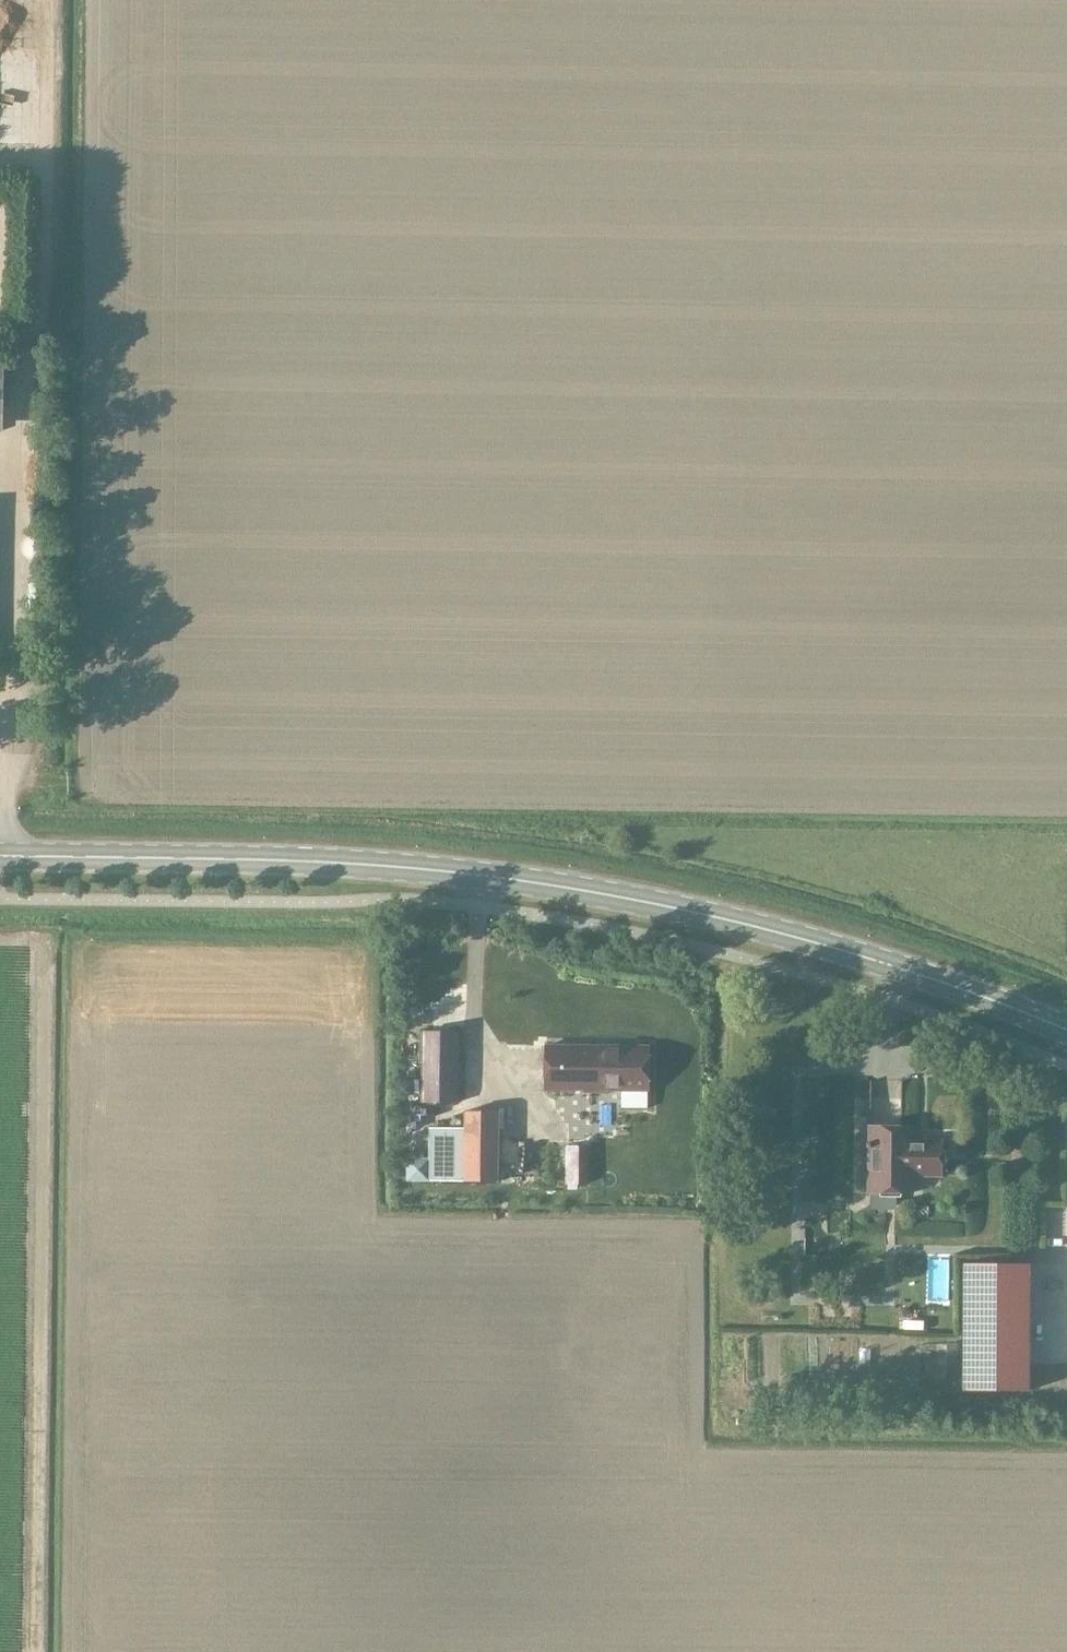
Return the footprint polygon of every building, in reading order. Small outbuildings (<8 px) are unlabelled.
[(459,1102),(459,1032),(423,1032),(422,1101),(459,1102)] [(649,1090),(649,1046),(546,1046),(545,1089),(649,1090)] [(600,1110),(619,1110),(619,1099),(600,1099),(600,1110)] [(431,1133),(431,1180),(497,1180),(497,1110),(464,1110),(464,1133),(431,1133)] [(902,1139),(902,1126),(869,1125),(868,1191),(912,1192),(912,1174),(941,1174),(941,1140),(902,1139)] [(587,1146),(567,1146),(567,1182),(587,1182),(587,1146)] [(1029,1263),(963,1262),(962,1389),(1027,1390),(1029,1263)]
